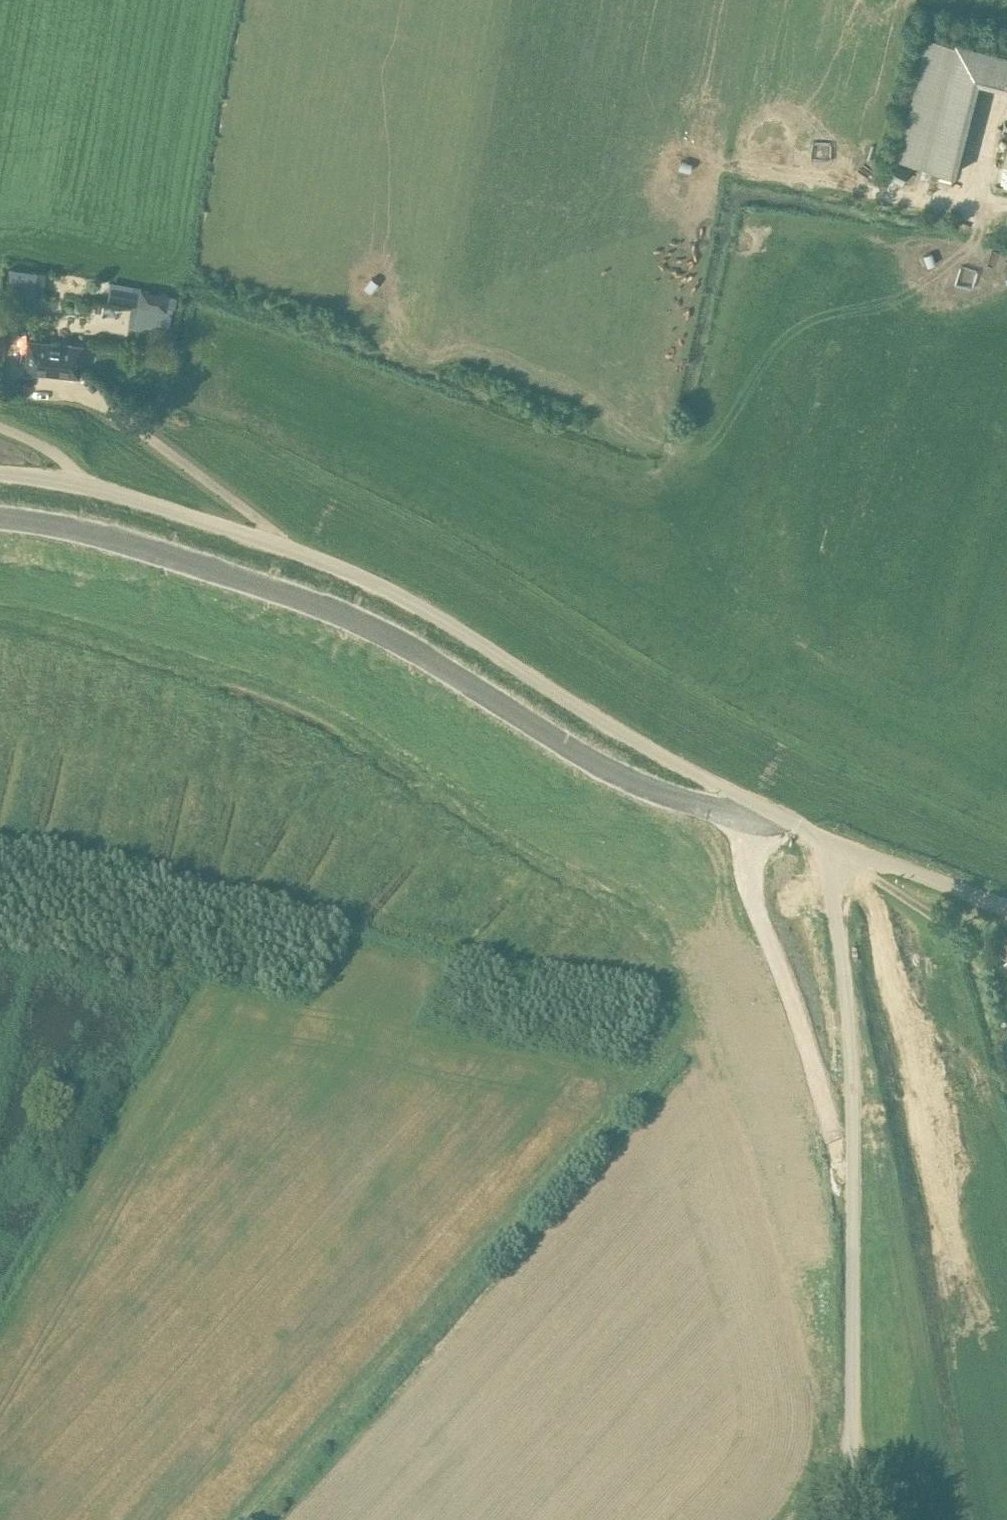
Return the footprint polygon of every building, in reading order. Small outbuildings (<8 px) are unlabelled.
[(10,270),(6,306),(32,309),(36,273),(10,270)] [(138,305),(167,310),(170,293),(166,293),(168,285),(145,281),(144,288),(141,288),(138,305)] [(78,376),(81,345),(29,340),(26,370),(78,376)]
